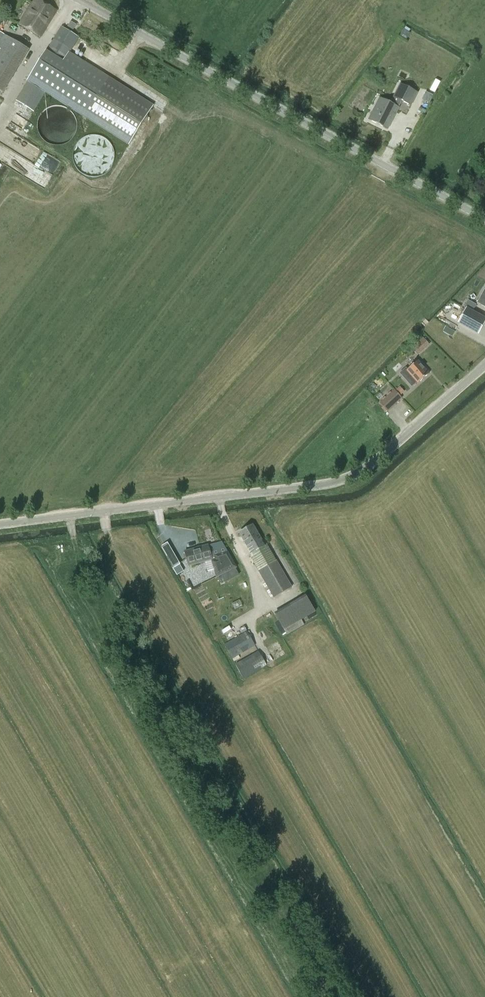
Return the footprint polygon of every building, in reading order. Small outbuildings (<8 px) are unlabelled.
[(40,38),(56,11),(38,0),(34,0),(19,25),(40,38)] [(129,144),(153,107),(69,53),(79,38),(61,27),(16,101),(34,112),(45,93),(129,144)] [(410,34),(403,30),(400,36),(406,40),(410,34)] [(3,93),(29,50),(0,32),(0,91),(3,93)] [(410,106),(417,92),(400,84),(390,103),(380,98),(369,120),(383,128),(387,120),(391,122),(398,107),(398,108),(402,101),(410,106)] [(433,96),(425,93),(422,99),(429,103),(433,96)] [(75,128),(76,125),(75,121),(74,118),(73,115),(70,112),(68,109),(65,108),(61,106),(58,106),(54,106),(51,107),(47,108),(44,111),(42,113),(40,116),(39,119),(38,123),(38,127),(39,130),(40,133),(42,136),(44,139),(47,141),(51,143),(54,143),(58,144),(61,143),(65,142),(68,140),(71,138),(73,135),(74,132),(75,128)] [(0,141),(0,145),(20,154),(23,147),(29,150),(33,142),(5,130),(0,141)] [(81,135),(75,167),(98,171),(100,163),(104,164),(106,156),(107,156),(110,140),(81,135)] [(474,309),(482,312),(484,307),(476,304),(474,309)] [(484,321),(484,319),(467,308),(459,323),(478,333),(484,321)] [(423,339),(411,349),(417,357),(429,347),(423,339)] [(418,384),(429,374),(418,361),(407,370),(406,369),(400,374),(411,387),(416,382),(418,384)] [(387,412),(401,398),(394,391),(380,404),(387,412)] [(263,546),(260,542),(262,540),(253,525),(238,533),(247,549),(249,548),(251,553),(248,555),(274,598),(292,587),(267,544),(263,546)] [(210,542),(212,552),(218,551),(216,541),(210,542)] [(211,556),(208,545),(184,551),(188,567),(211,561),(216,578),(218,577),(224,574),(237,568),(227,552),(211,556)] [(224,574),(218,577),(221,584),(227,581),(224,574)] [(286,635),(304,625),(301,620),(315,612),(306,597),(275,616),(286,635)] [(234,662),(240,658),(239,656),(255,646),(247,631),(228,643),(224,645),(228,652),(232,659),(234,662)] [(243,679),(267,666),(258,651),(238,663),(235,664),(242,677),(243,679)]
